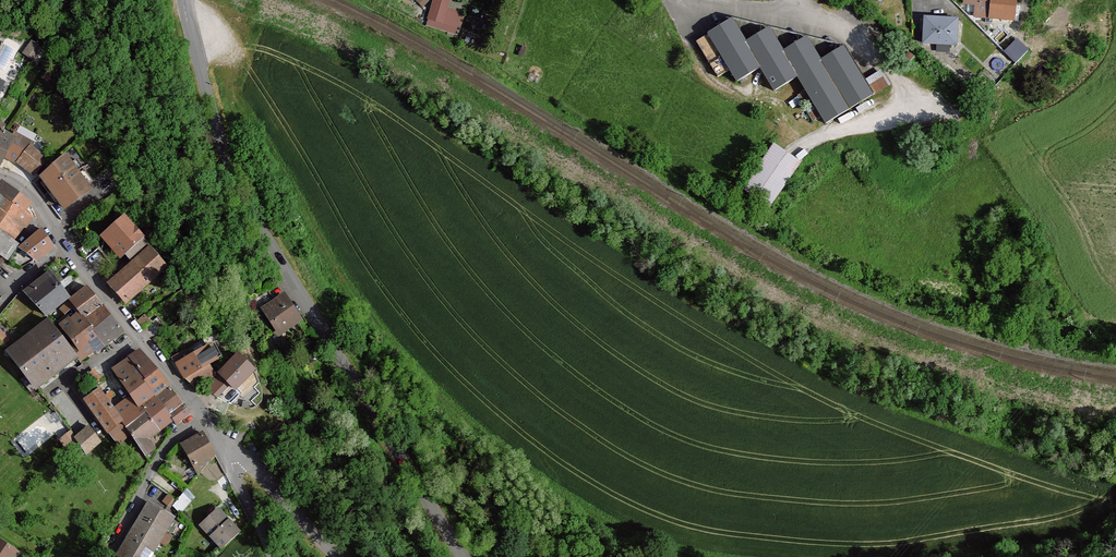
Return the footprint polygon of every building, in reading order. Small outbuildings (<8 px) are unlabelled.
[(420,7),(427,11),(431,3),(425,0),(424,0),(420,7)] [(448,10),(450,1),(445,0),(436,0),(430,19),(431,19),(443,23),(448,10)] [(964,2),(976,3),(975,14),(1017,18),(1017,16),(1014,15),(1016,0),(964,0),(964,2)] [(448,10),(443,23),(460,28),(463,15),(448,10)] [(925,15),(923,40),(954,42),(956,17),(925,15)] [(458,34),(460,28),(443,23),(431,19),(429,25),(458,34)] [(807,39),(784,53),(770,30),(746,44),(732,21),(709,36),(708,35),(696,42),(718,78),(730,71),(737,82),(761,68),(769,82),(775,91),(798,77),(808,92),(826,122),(827,123),(873,95),(865,83),(845,49),(821,63),(807,39)] [(33,42),(29,48),(38,53),(42,49),(33,42)] [(38,53),(29,48),(25,54),(34,61),(38,53)] [(1008,57),(1013,61),(1017,56),(1014,52),(1008,57)] [(865,83),(873,95),(890,85),(883,72),(865,83)] [(818,126),(826,122),(808,92),(800,96),(818,126)] [(2,154),(11,138),(3,133),(4,131),(2,130),(0,133),(0,159),(2,154)] [(18,160),(29,146),(31,144),(13,134),(11,138),(2,154),(16,162),(18,160)] [(802,163),(775,144),(743,189),(770,208),(802,163)] [(29,146),(18,160),(35,174),(46,160),(29,146)] [(60,157),(37,177),(43,184),(51,193),(66,209),(89,189),(86,186),(92,181),(73,160),(68,165),(60,157)] [(23,225),(26,227),(33,218),(23,211),(30,202),(21,196),(18,193),(11,188),(6,185),(2,183),(0,185),(0,194),(13,203),(6,213),(23,225)] [(51,193),(43,184),(40,187),(48,196),(51,193)] [(2,209),(6,213),(13,203),(0,194),(0,208),(2,209)] [(23,225),(6,213),(2,209),(0,212),(0,221),(6,226),(17,233),(23,225)] [(124,217),(106,232),(125,254),(142,238),(124,217)] [(2,234),(11,240),(17,233),(6,226),(0,221),(0,232),(2,234)] [(21,249),(34,260),(38,257),(53,246),(47,237),(42,230),(29,240),(27,241),(22,248),(21,249)] [(0,232),(0,255),(5,259),(6,260),(17,244),(11,240),(2,234),(0,232)] [(142,238),(125,254),(132,264),(111,283),(126,300),(148,280),(150,282),(167,268),(150,248),(142,238)] [(59,283),(69,275),(64,268),(54,276),(59,283)] [(63,289),(59,283),(54,276),(53,275),(28,295),(36,305),(38,306),(46,315),(69,297),(63,289)] [(59,283),(63,289),(74,281),(69,275),(59,283)] [(182,290),(191,313),(205,306),(196,284),(182,290)] [(75,306),(81,313),(86,319),(96,312),(104,306),(99,300),(96,298),(90,290),(89,289),(88,287),(79,294),(71,300),(71,301),(75,306)] [(260,311),(265,308),(276,302),(274,299),(269,290),(254,299),(260,311)] [(284,296),(276,302),(265,308),(279,332),(275,334),(279,341),(289,335),(284,328),(298,319),(284,296)] [(67,313),(75,306),(71,301),(62,309),(66,314),(67,313)] [(110,315),(104,306),(96,312),(105,324),(113,334),(116,339),(124,332),(120,327),(112,317),(110,315)] [(96,312),(86,319),(95,332),(104,342),(113,334),(105,324),(96,312)] [(67,313),(66,314),(53,325),(57,330),(62,326),(71,318),(67,313)] [(81,313),(72,320),(77,326),(87,340),(94,349),(96,351),(105,344),(104,342),(95,332),(86,319),(81,313)] [(145,315),(138,320),(143,327),(150,321),(145,315)] [(77,326),(72,320),(71,318),(62,326),(72,340),(68,344),(75,353),(78,357),(79,360),(94,349),(87,340),(77,326)] [(57,330),(53,325),(50,322),(31,337),(17,347),(11,353),(22,368),(25,372),(34,385),(56,368),(75,353),(68,344),(63,338),(57,330)] [(211,346),(187,360),(179,365),(186,376),(210,362),(218,358),(212,349),(211,346)] [(139,350),(124,360),(127,364),(134,359),(133,358),(141,352),(139,350)] [(133,358),(134,359),(127,364),(141,382),(144,380),(157,370),(151,364),(141,352),(133,358)] [(56,368),(34,385),(37,389),(78,357),(75,353),(56,368)] [(239,355),(221,373),(231,384),(236,389),(254,370),(239,355)] [(127,364),(124,360),(113,368),(116,371),(127,364)] [(210,362),(186,376),(195,385),(216,373),(210,362)] [(133,393),(147,383),(144,380),(141,382),(127,364),(116,371),(122,381),(131,394),(133,393)] [(94,380),(100,374),(96,368),(89,372),(92,376),(94,380)] [(155,394),(156,396),(169,386),(164,379),(157,370),(144,380),(147,383),(155,394)] [(231,384),(221,373),(205,388),(218,397),(231,384)] [(100,374),(94,380),(97,383),(102,379),(100,374)] [(155,394),(147,383),(133,393),(135,396),(116,410),(124,420),(123,422),(126,426),(145,410),(141,405),(155,394)] [(164,406),(171,416),(185,405),(179,397),(169,386),(156,396),(164,406)] [(124,420),(116,410),(104,393),(102,390),(87,400),(100,417),(99,419),(109,433),(123,422),(124,420)] [(164,406),(156,396),(155,394),(141,405),(145,410),(126,426),(131,434),(139,446),(150,463),(152,459),(155,455),(157,451),(147,435),(171,416),(164,406)] [(185,405),(171,416),(177,424),(180,422),(178,420),(191,411),(185,405)] [(131,434),(123,422),(109,433),(118,444),(131,434)] [(90,426),(75,438),(77,441),(80,444),(85,452),(100,440),(90,426)] [(205,433),(184,445),(200,473),(209,463),(216,455),(210,443),(205,433)] [(77,441),(75,438),(71,441),(76,448),(80,444),(77,441)] [(171,506),(176,499),(171,495),(166,501),(171,506)] [(178,499),(173,504),(179,512),(185,507),(178,499)] [(145,517),(152,505),(150,504),(143,515),(145,517)] [(145,517),(143,515),(130,536),(140,541),(147,545),(153,549),(172,517),(167,513),(168,511),(166,509),(164,512),(152,505),(145,517)] [(238,532),(218,509),(202,524),(222,547),(238,532)] [(143,555),(146,556),(148,556),(153,549),(147,545),(140,541),(130,536),(128,539),(127,539),(124,544),(125,545),(143,555)] [(0,542),(0,556),(13,556),(16,552),(0,542)] [(143,555),(125,545),(120,553),(121,555),(120,556),(142,556),(143,555)]
